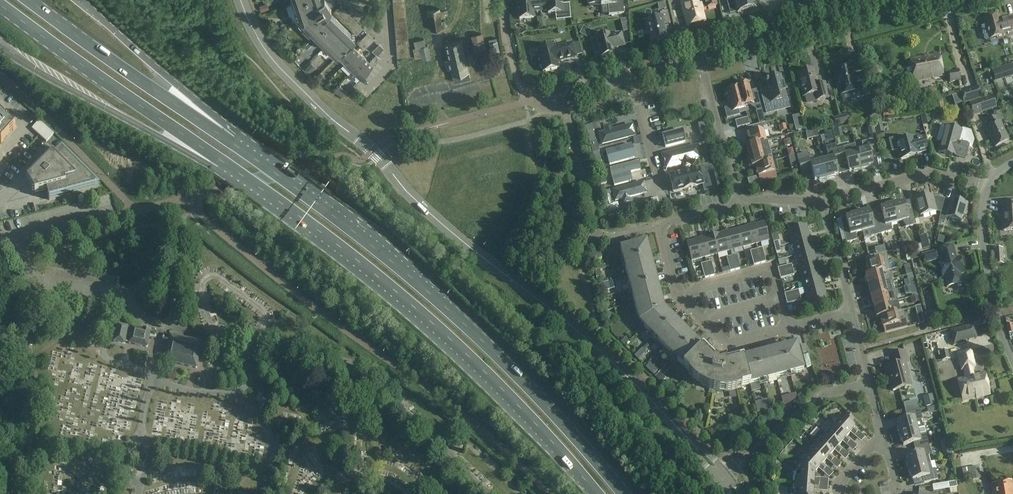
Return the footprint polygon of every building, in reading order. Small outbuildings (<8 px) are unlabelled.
[(299,22),(335,57),(337,55),(349,42),(350,43),(353,39),(327,13),(331,9),(325,0),(292,0),(299,22)] [(539,0),(517,0),(519,20),(534,18),(533,12),(540,11),(539,0)] [(540,11),(548,10),(548,14),(563,12),(562,0),(539,0),(540,11)] [(624,14),(622,0),(588,0),(589,5),(600,4),(601,6),(608,6),(609,15),(624,14)] [(705,21),(702,9),(717,5),(716,0),(689,0),(688,0),(683,0),(683,1),(681,2),(687,25),(705,21)] [(738,13),(755,8),(753,0),(735,0),(738,13)] [(427,10),(431,31),(447,28),(445,20),(442,21),(440,8),(427,10)] [(670,23),(667,11),(660,13),(661,17),(647,20),(648,28),(646,28),(648,35),(650,34),(652,42),(667,38),(663,25),(670,23)] [(987,25),(983,26),(982,28),(985,39),(987,40),(1005,35),(1005,33),(1012,31),(1012,18),(1001,21),(1000,16),(986,20),(987,25)] [(272,30),(278,28),(275,22),(270,24),(272,30)] [(361,46),(364,43),(371,35),(368,32),(361,40),(361,39),(357,43),(361,46)] [(609,33),(595,37),(597,45),(596,45),(595,47),(596,52),(598,54),(599,54),(600,57),(614,54),(613,49),(625,46),(621,33),(610,36),(609,33)] [(371,35),(364,43),(361,46),(364,50),(368,46),(368,47),(375,39),(371,35)] [(414,41),(416,49),(413,49),(416,59),(422,57),(420,48),(426,47),(424,39),(414,41)] [(454,82),(471,78),(467,65),(474,63),(472,55),(465,57),(461,40),(445,44),(449,60),(445,61),(447,69),(451,68),(454,82)] [(489,43),(492,55),(500,53),(497,41),(489,43)] [(345,63),(357,50),(350,43),(349,42),(337,55),(345,63)] [(557,62),(576,57),(573,43),(554,48),(553,45),(537,49),(543,72),(559,68),(557,62)] [(307,66),(322,50),(316,44),(301,60),(307,66)] [(422,60),(429,58),(427,46),(426,47),(420,48),(422,57),(422,60)] [(353,70),(365,58),(357,50),(345,63),(353,70)] [(327,54),(322,59),(328,65),(333,60),(327,54)] [(910,59),(913,81),(928,79),(931,78),(943,76),(939,54),(910,59)] [(365,58),(353,70),(360,78),(373,65),(365,58)] [(867,66),(877,98),(885,95),(875,64),(867,66)] [(994,79),(1008,75),(1010,81),(1012,80),(1012,73),(1009,64),(990,70),(993,80),(994,79)] [(837,87),(838,87),(841,96),(857,92),(855,87),(865,84),(862,74),(857,75),(857,76),(853,77),(850,66),(834,70),(836,79),(835,80),(837,87)] [(825,84),(817,85),(813,70),(798,74),(803,97),(815,94),(816,101),(828,98),(825,84)] [(949,82),(952,82),(960,80),(958,70),(948,72),(949,82)] [(788,104),(785,92),(783,84),(781,76),(766,80),(767,83),(766,83),(766,85),(767,85),(768,87),(767,87),(768,90),(768,91),(761,92),(761,91),(760,92),(765,113),(774,111),(773,108),(788,104)] [(737,85),(736,88),(738,89),(742,105),(745,106),(749,105),(756,109),(757,111),(762,110),(761,108),(757,92),(751,94),(749,84),(744,81),(742,84),(737,85)] [(978,87),(960,92),(960,94),(963,103),(963,104),(981,98),(978,87)] [(745,108),(745,106),(742,105),(738,89),(736,88),(729,90),(726,94),(728,96),(733,111),(745,108)] [(924,97),(937,95),(936,88),(923,90),(924,97)] [(346,101),(349,96),(343,91),(340,95),(346,101)] [(963,103),(960,94),(952,96),(955,106),(963,103)] [(992,96),(969,104),(973,116),(997,108),(992,96)] [(3,141),(1,139),(12,127),(0,116),(0,144),(3,141)] [(929,116),(921,118),(923,124),(931,122),(929,116)] [(995,147),(1008,140),(998,122),(997,122),(994,117),(986,122),(989,127),(985,129),(995,147)] [(748,118),(735,121),(737,128),(749,124),(748,118)] [(38,135),(45,141),(46,142),(48,140),(54,133),(46,127),(39,120),(34,126),(31,129),(38,135)] [(877,134),(884,132),(881,121),(874,123),(877,134)] [(707,132),(704,122),(698,124),(701,134),(707,132)] [(794,124),(795,131),(804,129),(802,122),(794,124)] [(872,122),(866,124),(869,135),(875,134),(872,122)] [(747,146),(766,140),(762,124),(747,128),(748,134),(747,134),(750,144),(746,145),(747,146)] [(636,136),(633,125),(613,130),(611,125),(603,127),(605,132),(598,134),(601,145),(636,136)] [(662,135),(663,140),(665,148),(686,143),(684,135),(682,129),(662,135)] [(593,130),(587,132),(589,142),(596,141),(593,130)] [(942,143),(941,142),(938,153),(952,156),(952,155),(966,159),(969,145),(960,142),(961,140),(944,135),(942,143)] [(914,137),(898,141),(900,148),(898,148),(901,159),(915,156),(915,154),(928,151),(925,137),(915,139),(914,137)] [(589,142),(592,153),(599,152),(599,151),(596,140),(596,141),(589,142)] [(749,156),(770,151),(767,140),(766,140),(747,146),(749,156)] [(856,151),(861,169),(873,166),(870,156),(875,155),(872,140),(861,143),(862,144),(862,150),(856,151)] [(631,144),(606,151),(609,165),(635,158),(631,144)] [(713,154),(710,144),(704,145),(706,155),(713,154)] [(699,145),(661,155),(665,170),(683,166),(684,170),(691,168),(690,164),(703,161),(699,145)] [(861,169),(856,151),(850,153),(847,148),(847,146),(837,149),(841,164),(847,163),(849,172),(861,169)] [(822,160),(826,178),(838,175),(836,166),(841,164),(837,149),(827,152),(827,153),(827,159),(822,160)] [(62,150),(54,158),(52,156),(27,181),(35,195),(46,191),(48,200),(49,200),(49,199),(63,195),(63,196),(64,196),(63,194),(71,192),(71,194),(72,194),(72,193),(96,186),(62,151),(62,150)] [(749,167),(752,167),(772,161),(773,161),(770,151),(749,156),(750,159),(747,160),(749,167)] [(599,152),(592,153),(595,163),(601,162),(599,152)] [(826,178),(822,160),(816,162),(813,157),(813,156),(808,157),(807,152),(797,155),(798,160),(802,174),(812,172),(815,181),(826,178)] [(919,160),(932,156),(931,152),(918,156),(919,160)] [(772,161),(752,167),(756,166),(758,176),(759,176),(761,182),(777,178),(775,172),(772,161)] [(638,162),(610,169),(614,186),(632,181),(630,173),(641,170),(638,162)] [(718,175),(715,165),(709,166),(712,177),(718,175)] [(703,185),(699,168),(670,175),(674,192),(703,185)] [(608,189),(607,183),(604,173),(598,174),(602,190),(608,189)] [(764,189),(781,184),(779,180),(762,184),(764,189)] [(644,182),(612,190),(615,202),(647,194),(644,182)] [(617,203),(613,204),(610,194),(604,196),(608,213),(609,216),(623,212),(623,210),(619,211),(617,203)] [(940,212),(944,199),(936,197),(933,197),(933,196),(929,197),(929,195),(914,198),(917,209),(919,209),(921,216),(937,212),(940,212)] [(944,199),(940,212),(946,214),(945,217),(961,222),(963,214),(965,215),(968,204),(954,200),(954,202),(944,199)] [(892,206),(897,223),(902,221),(905,226),(905,227),(916,225),(912,211),(907,212),(904,202),(892,206)] [(1003,217),(1006,217),(1006,215),(1009,215),(1009,217),(1012,216),(1012,202),(1002,203),(1003,217)] [(897,223),(892,206),(881,209),(883,218),(878,220),(881,234),(891,231),(891,230),(891,224),(897,223)] [(858,215),(862,232),(868,230),(871,235),(871,236),(881,234),(878,220),(872,221),(869,211),(858,215)] [(862,232),(858,215),(846,218),(848,228),(843,229),(847,243),(857,240),(856,239),(857,233),(862,232)] [(1009,217),(1009,215),(1006,215),(1006,217),(1003,217),(1004,231),(1012,230),(1012,216),(1009,217)] [(751,226),(756,244),(769,240),(764,222),(751,226)] [(792,243),(810,238),(807,225),(789,230),(792,243)] [(756,244),(751,226),(738,229),(743,247),(756,244)] [(743,247),(738,229),(726,233),(730,250),(743,247)] [(730,250),(726,233),(713,236),(718,254),(730,250)] [(926,235),(919,237),(923,250),(930,248),(926,235)] [(718,254),(713,236),(700,239),(705,257),(718,254)] [(795,256),(814,251),(810,238),(792,243),(795,256)] [(705,257),(700,239),(687,243),(692,261),(705,257)] [(620,249),(640,322),(689,372),(688,374),(700,385),(704,388),(719,392),(726,392),(735,391),(742,389),(742,387),(804,371),(797,347),(744,361),(744,358),(720,364),(702,347),(700,349),(662,310),(644,243),(620,249)] [(957,259),(953,246),(921,255),(924,264),(938,260),(939,263),(943,279),(944,278),(946,288),(963,283),(961,274),(964,273),(960,258),(957,259)] [(756,250),(760,264),(766,262),(762,248),(756,250)] [(993,249),(995,265),(1004,264),(1003,248),(993,249)] [(760,264),(756,250),(750,251),(754,265),(760,264)] [(799,268),(817,264),(814,251),(795,256),(799,268)] [(866,276),(885,271),(881,256),(884,256),(883,254),(881,254),(881,253),(865,257),(867,264),(866,264),(869,274),(865,275),(866,276)] [(732,256),(735,270),(741,269),(737,255),(732,256)] [(735,270),(732,256),(727,257),(730,272),(735,270)] [(706,263),(710,277),(715,275),(711,262),(706,263)] [(710,277),(706,263),(701,264),(705,278),(710,277)] [(802,281),(820,276),(817,264),(799,268),(802,281)] [(779,273),(793,270),(792,265),(778,268),(779,273)] [(793,270),(779,273),(781,279),(795,275),(793,270)] [(868,286),(891,280),(893,280),(892,275),(883,277),(882,272),(885,271),(866,276),(868,286)] [(805,294),(823,289),(820,276),(802,281),(805,294)] [(871,297),(887,292),(894,291),(891,280),(868,286),(871,297)] [(823,289),(805,294),(809,307),(827,302),(823,289)] [(786,299),(800,295),(799,290),(784,294),(786,299)] [(874,307),(894,302),(893,296),(889,298),(887,292),(871,297),(874,307)] [(800,295),(786,299),(787,304),(801,301),(800,295)] [(877,317),(896,312),(893,313),(891,307),(895,306),(894,302),(874,307),(877,317)] [(920,305),(915,307),(920,324),(925,323),(920,305)] [(896,312),(877,317),(877,318),(880,317),(883,327),(884,327),(885,333),(907,327),(905,319),(898,321),(896,312)] [(937,320),(935,312),(925,314),(927,322),(937,320)] [(93,331),(96,320),(88,318),(86,330),(93,331)] [(117,324),(114,342),(125,344),(128,327),(117,324)] [(973,324),(950,330),(954,346),(966,343),(965,342),(977,339),(973,324)] [(150,331),(132,328),(129,343),(147,347),(150,331)] [(169,335),(164,361),(196,368),(202,345),(202,343),(169,335)] [(625,338),(620,342),(624,346),(629,342),(625,338)] [(891,354),(894,365),(885,368),(888,378),(889,378),(893,391),(911,386),(905,364),(909,363),(906,350),(891,354)] [(949,359),(947,350),(938,352),(939,356),(941,356),(942,361),(949,359)] [(962,370),(964,369),(966,377),(958,379),(963,401),(990,394),(985,373),(974,375),(972,368),(975,367),(971,350),(958,353),(962,370)] [(897,427),(899,434),(917,429),(916,423),(920,421),(922,420),(919,410),(905,414),(906,420),(897,422),(898,426),(897,427)] [(833,425),(850,441),(851,440),(847,437),(852,431),(856,435),(858,432),(855,428),(850,424),(854,420),(847,414),(844,418),(841,415),(833,425)] [(821,430),(842,450),(842,449),(839,446),(844,440),(848,444),(850,441),(833,425),(829,421),(821,430)] [(914,449),(929,445),(924,428),(917,429),(899,434),(901,442),(902,441),(903,446),(913,443),(914,449)] [(813,439),(834,458),(831,455),(836,449),(840,452),(842,450),(821,430),(813,439)] [(805,448),(826,467),(823,464),(828,458),(832,461),(834,458),(813,439),(805,448)] [(952,455),(948,440),(941,442),(945,457),(952,455)] [(906,461),(908,469),(930,463),(928,456),(930,455),(931,455),(929,445),(914,449),(915,454),(906,457),(907,461),(906,461)] [(826,467),(805,448),(797,457),(801,460),(814,473),(815,473),(820,467),(824,470),(826,467)] [(795,483),(819,485),(819,481),(814,480),(815,473),(814,473),(801,460),(797,465),(795,483)] [(934,470),(932,470),(930,463),(908,469),(910,476),(911,476),(912,480),(922,478),(923,483),(937,479),(935,469),(934,470)] [(978,466),(962,469),(964,478),(972,476),(973,480),(980,479),(978,466)] [(1012,481),(992,485),(993,493),(1012,493),(1012,487),(1012,481)] [(795,483),(794,493),(813,493),(813,489),(819,489),(819,485),(795,483)]
